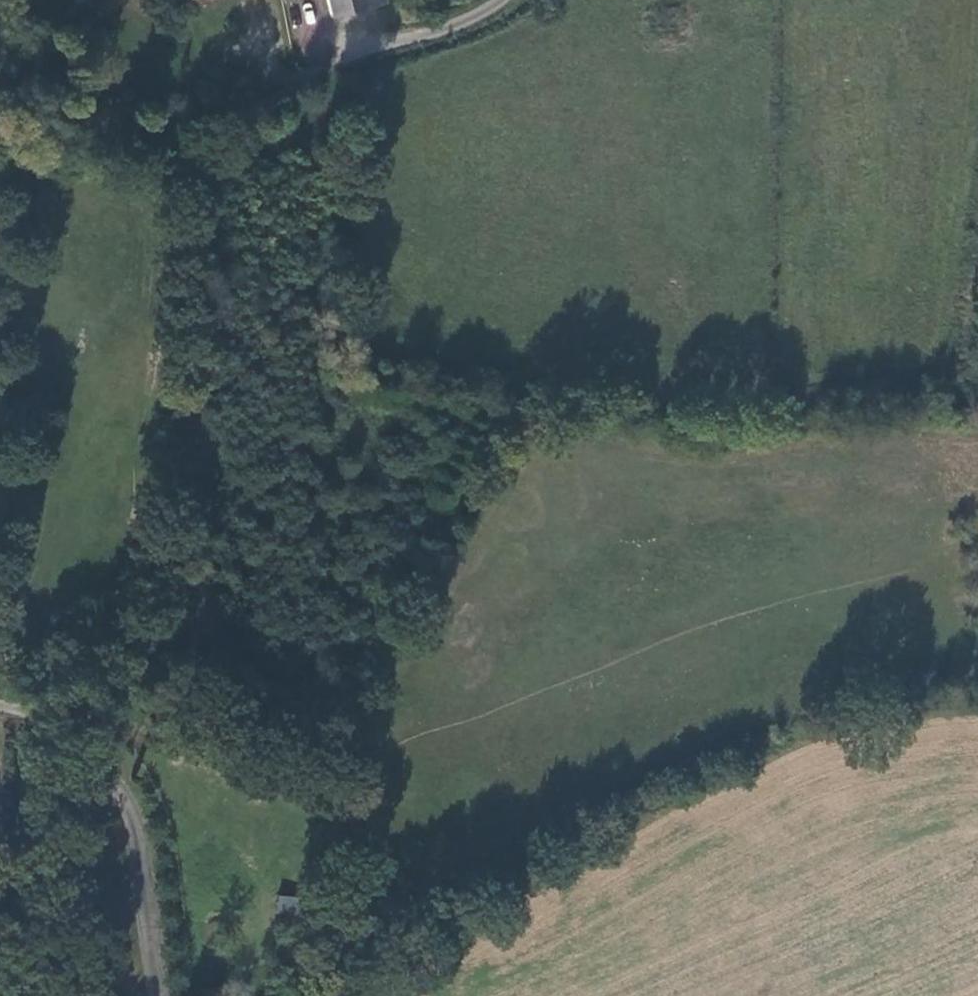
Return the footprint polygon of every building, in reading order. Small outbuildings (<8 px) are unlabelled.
[(324,14),(380,0),(321,0),(324,14)] [(336,23),(343,45),(387,31),(379,9),(336,23)]
